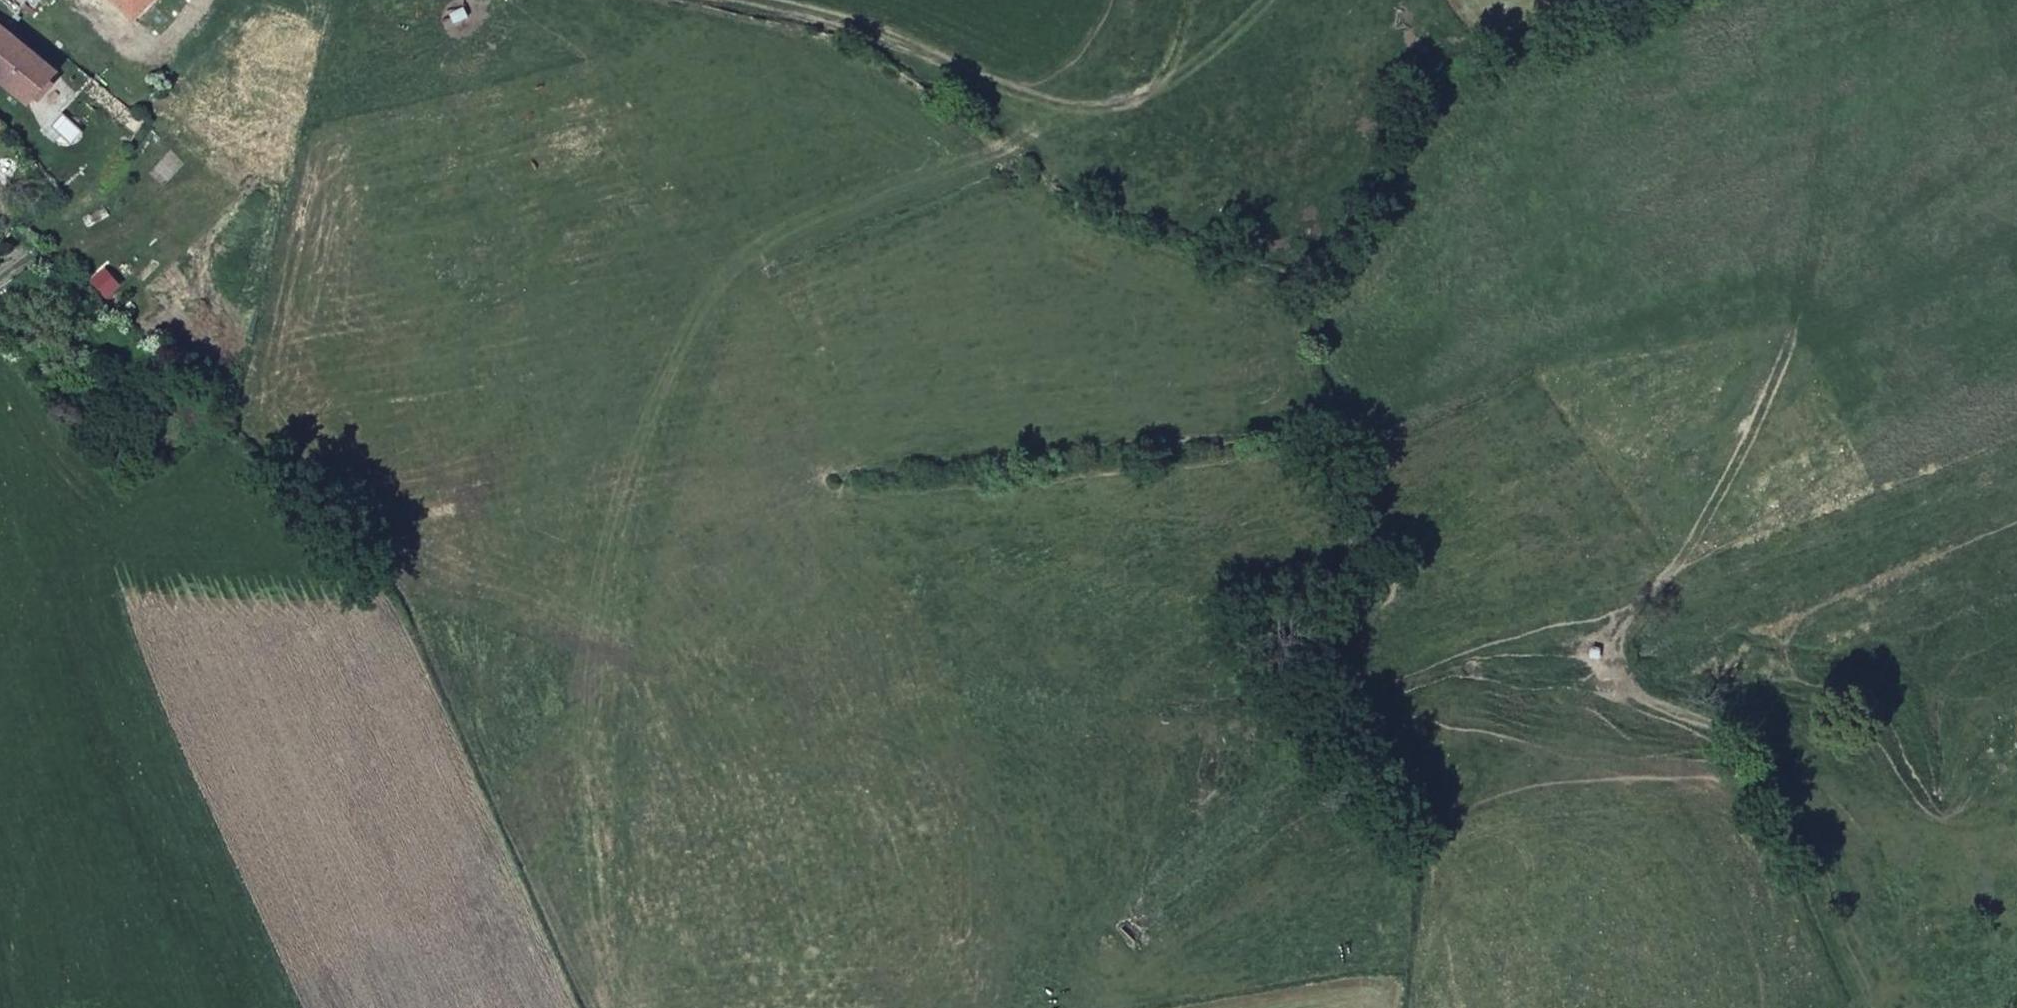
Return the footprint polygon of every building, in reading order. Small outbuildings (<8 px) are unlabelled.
[(138,26),(131,12),(135,8),(147,20),(166,0),(97,0),(92,6),(124,39),(138,26)] [(35,104),(65,74),(0,20),(0,76),(35,104)]
